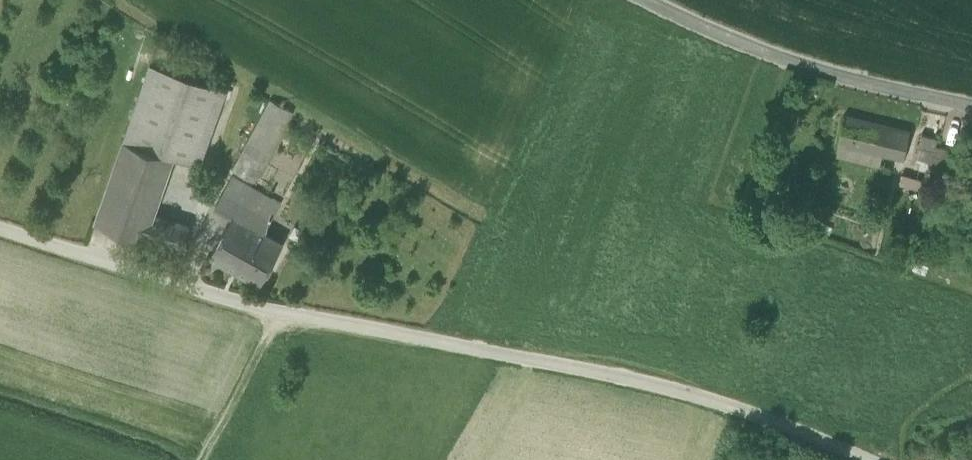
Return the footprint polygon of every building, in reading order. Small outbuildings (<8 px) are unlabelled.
[(125,138),(200,164),(227,89),(183,73),(188,58),(157,47),(151,62),(125,138)] [(232,170),(256,183),(294,112),(270,99),(232,170)] [(839,142),(840,143),(883,153),(904,158),(911,131),(845,115),(839,142)] [(917,157),(932,161),(936,145),(938,137),(922,134),(917,157)] [(190,226),(155,215),(175,156),(124,139),(96,221),(147,238),(183,249),(190,226)] [(880,165),(883,153),(840,143),(837,155),(880,165)] [(932,161),(936,162),(960,168),(964,152),(936,145),(932,161)] [(958,178),(960,168),(936,162),(934,172),(958,178)] [(920,189),(922,179),(903,174),(900,184),(920,189)] [(216,206),(222,209),(238,181),(232,177),(216,206)] [(232,215),(264,231),(275,213),(269,209),(274,201),(238,181),(222,209),(232,215)] [(269,209),(275,213),(280,205),(274,201),(269,209)] [(210,256),(260,285),(284,243),(264,231),(232,215),(210,256)]
